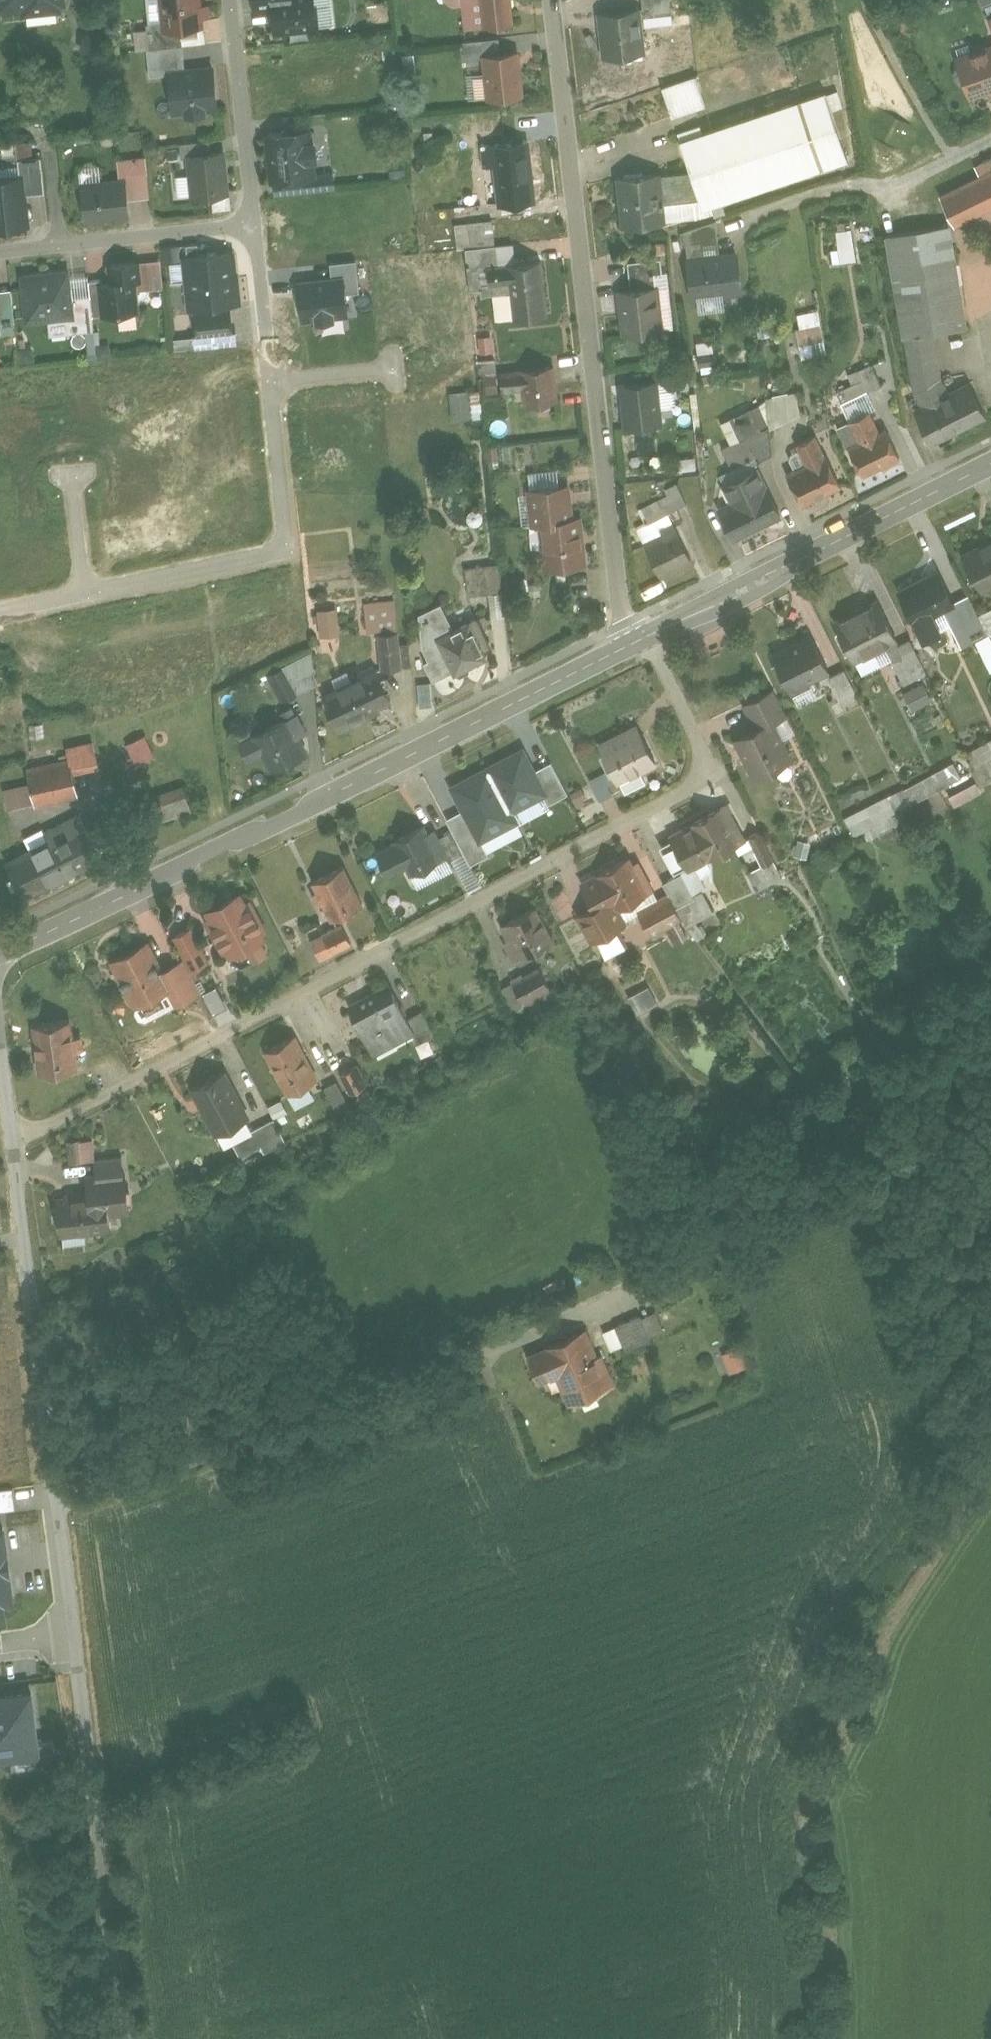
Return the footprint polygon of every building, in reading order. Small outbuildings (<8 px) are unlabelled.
[(4,12),(29,10),(30,15),(68,11),(67,6),(72,5),(72,0),(3,0),(4,12)] [(208,0),(169,0),(171,22),(172,31),(188,29),(211,27),(210,18),(216,17),(215,5),(208,6),(208,0)] [(258,15),(276,14),(277,30),(326,26),(324,0),(257,0),(258,15)] [(518,0),(467,0),(471,31),(521,24),(518,0)] [(645,7),(601,11),(605,54),(655,50),(651,7),(645,7)] [(189,45),(188,29),(172,31),(171,22),(154,24),(157,48),(189,45)] [(91,35),(85,51),(103,57),(108,41),(91,35)] [(489,56),(509,54),(507,39),(471,43),(474,61),(490,59),(489,56)] [(191,68),(189,45),(157,48),(152,48),(154,72),(170,70),(191,68)] [(990,93),(990,46),(959,57),(973,99),(990,93)] [(490,59),(494,97),(531,93),(526,52),(509,54),(489,56),(490,59)] [(191,68),(170,70),(173,106),(189,105),(190,110),(211,108),(210,102),(225,100),(222,66),(191,68)] [(706,75),(669,88),(680,119),(717,107),(706,75)] [(712,133),(688,141),(699,172),(708,198),(711,209),(860,158),(836,90),(712,133)] [(688,141),(712,133),(709,125),(685,133),(688,141)] [(273,131),(277,178),(332,173),(328,126),(273,131)] [(194,153),(216,152),(215,142),(189,144),(189,154),(194,153)] [(540,202),(533,142),(490,147),(497,207),(540,202)] [(7,147),(8,158),(22,157),(21,146),(7,147)] [(236,198),(232,150),(216,152),(194,153),(198,201),(236,198)] [(26,172),(29,193),(46,191),(41,157),(22,159),(24,172),(26,172)] [(958,225),(990,209),(990,159),(978,165),(982,175),(943,193),(958,225)] [(127,179),(132,179),(134,199),(156,197),(153,160),(125,163),(127,179)] [(0,175),(0,230),(33,226),(29,193),(26,172),(24,172),(0,175)] [(332,173),(277,178),(279,194),(341,188),(339,172),(332,173)] [(699,172),(669,175),(671,202),(708,198),(699,172)] [(668,173),(624,178),(628,225),(673,220),(671,202),(669,175),(668,173)] [(93,224),(136,219),(134,199),(132,179),(127,179),(89,183),(93,224)] [(556,316),(549,260),(517,264),(518,272),(505,273),(504,262),(502,247),(499,221),(461,225),(464,249),(478,247),(480,263),(474,264),(478,292),(491,290),(492,295),(520,292),(523,319),(556,316)] [(689,233),(694,246),(695,258),(728,254),(723,221),(689,233)] [(913,340),(942,335),(974,329),(954,224),(893,236),(913,340)] [(861,231),(844,233),(848,264),(865,262),(864,251),(862,233),(861,231)] [(874,232),(862,233),(864,251),(876,250),(874,232)] [(522,245),(502,247),(504,262),(523,260),(522,245)] [(248,306),(241,252),(189,259),(196,312),(202,311),(204,327),(239,323),(237,307),(248,306)] [(695,258),(700,298),(750,292),(745,252),(728,254),(695,258)] [(149,282),(146,259),(114,262),(116,281),(98,283),(101,319),(146,315),(142,282),(149,282)] [(638,290),(664,287),(662,273),(670,272),(668,259),(634,263),(638,290)] [(329,265),(330,277),(343,276),(345,292),(360,291),(356,261),(329,265)] [(74,267),(23,273),(28,321),(52,319),(79,316),(75,276),(74,267)] [(667,286),(672,330),(672,333),(684,332),(676,271),(670,272),(662,273),(664,287),(667,286)] [(10,317),(8,293),(5,273),(0,274),(0,318),(5,317),(10,317)] [(92,275),(75,276),(79,316),(52,319),(53,333),(97,328),(92,275)] [(345,292),(343,276),(330,277),(295,281),(300,323),(348,317),(345,292)] [(638,290),(622,292),(627,335),(672,330),(667,286),(664,287),(638,290)] [(24,337),(19,292),(8,293),(10,317),(5,317),(7,339),(24,337)] [(826,311),(804,315),(807,332),(827,328),(829,328),(826,311)] [(830,343),(827,328),(807,332),(804,333),(806,347),(830,343)] [(942,335),(913,340),(923,394),(929,407),(957,392),(951,380),(942,335)] [(500,356),(498,340),(484,342),(486,358),(500,356)] [(117,358),(115,346),(104,347),(106,360),(117,358)] [(722,352),(705,354),(706,369),(723,367),(722,352)] [(504,363),(485,366),(486,379),(505,377),(504,363)] [(654,370),(656,382),(665,381),(665,386),(684,384),(682,367),(654,370)] [(876,392),(888,387),(879,368),(879,367),(856,377),(861,387),(849,392),(854,402),(876,392)] [(561,368),(509,374),(511,393),(531,391),(533,406),(565,402),(561,368)] [(656,382),(626,385),(631,429),(669,425),(665,386),(665,381),(656,382)] [(990,418),(990,408),(977,382),(957,392),(929,407),(925,409),(943,443),(990,418)] [(475,394),(478,415),(490,414),(490,412),(489,401),(488,392),(475,394)] [(808,417),(804,393),(774,402),(779,431),(808,417)] [(475,394),(458,396),(461,422),(468,421),(479,420),(478,415),(475,394)] [(489,401),(490,412),(510,410),(508,399),(489,401)] [(737,473),(764,460),(765,463),(780,456),(768,406),(738,421),(748,443),(727,453),(737,473)] [(904,458),(907,456),(894,428),(888,431),(879,411),(842,429),(864,477),(880,469),(882,472),(905,461),(904,458)] [(844,488),(820,438),(801,448),(810,465),(790,475),(806,507),(844,488)] [(728,478),(731,484),(760,470),(767,466),(765,463),(764,460),(737,473),(728,478)] [(742,539),(785,519),(775,485),(768,470),(762,473),(760,470),(731,484),(740,503),(727,509),(742,539)] [(535,475),(536,490),(568,487),(566,472),(535,475)] [(699,485),(686,485),(674,491),(677,497),(650,510),(657,525),(665,521),(669,530),(682,524),(700,515),(699,485)] [(594,567),(590,518),(582,519),(579,486),(568,487),(536,490),(535,490),(538,527),(549,526),(552,571),(594,567)] [(654,545),(670,579),(697,567),(692,557),(696,555),(682,524),(669,530),(672,536),(654,545)] [(965,552),(984,593),(990,589),(990,539),(965,552)] [(508,565),(474,570),(478,595),(512,590),(508,565)] [(940,569),(900,590),(925,637),(942,628),(935,615),(944,610),(957,603),(956,601),(940,569)] [(944,610),(965,651),(990,638),(990,610),(981,615),(970,594),(956,601),(957,603),(944,610)] [(590,611),(587,597),(576,599),(579,614),(590,611)] [(879,600),(837,622),(858,663),(878,653),(883,663),(894,657),(890,649),(901,644),(879,600)] [(401,602),(371,606),(374,632),(404,629),(401,602)] [(426,616),(430,646),(438,661),(433,663),(439,676),(457,667),(460,673),(463,671),(466,675),(492,662),(487,652),(500,645),(486,618),(462,630),(449,604),(426,616)] [(346,637),(343,611),(324,613),(327,639),(346,637)] [(813,633),(774,653),(795,692),(833,673),(813,633)] [(406,646),(404,635),(386,637),(389,670),(408,668),(406,646)] [(901,644),(890,649),(894,657),(909,686),(931,675),(911,638),(901,644)] [(415,645),(406,646),(408,668),(418,667),(415,645)] [(304,660),(274,676),(289,703),(318,688),(304,660)] [(337,709),(348,732),(391,710),(389,708),(401,702),(384,667),(360,680),(356,672),(341,680),(344,688),(333,694),(340,708),(337,709)] [(848,669),(833,676),(849,706),(863,698),(848,669)] [(920,682),(900,691),(908,708),(927,698),(920,682)] [(439,683),(425,685),(427,707),(442,706),(439,683)] [(775,720),(785,739),(795,733),(786,717),(789,715),(775,688),(760,696),(773,721),(775,720)] [(306,714),(246,743),(256,762),(270,755),(278,772),(314,755),(305,738),(316,733),(306,714)] [(773,721),(736,740),(757,780),(796,760),(785,739),(775,720),(773,721)] [(646,723),(608,742),(628,781),(651,770),(653,775),(669,768),(646,723)] [(161,760),(151,739),(132,748),(142,769),(161,760)] [(970,752),(979,767),(990,760),(990,740),(970,752)] [(524,744),(449,782),(480,842),(521,821),(516,809),(548,793),(524,744)] [(37,785),(42,808),(86,799),(79,761),(34,771),(37,785)] [(963,777),(955,763),(872,806),(879,821),(952,783),(963,777)] [(613,774),(597,783),(607,802),(620,795),(615,786),(618,785),(613,774)] [(42,808),(37,785),(9,791),(14,814),(42,808)] [(199,810),(189,788),(177,794),(188,815),(199,810)] [(951,797),(957,808),(973,799),(967,788),(957,794),(951,797)] [(673,843),(667,846),(682,874),(699,865),(700,868),(719,858),(720,861),(738,852),(734,846),(750,837),(731,802),(692,823),(694,825),(670,838),(673,843)] [(34,899),(108,862),(85,816),(53,833),(57,841),(16,862),(34,899)] [(397,875),(413,867),(418,875),(456,856),(447,839),(442,829),(436,832),(432,824),(400,840),(401,842),(384,851),(397,875)] [(630,858),(644,851),(632,828),(618,835),(630,858)] [(766,866),(754,872),(763,889),(785,878),(763,831),(752,836),(766,866)] [(447,839),(456,856),(458,861),(471,854),(460,832),(447,839)] [(641,901),(661,890),(646,861),(642,863),(638,856),(583,885),(594,905),(578,913),(592,939),(627,921),(620,906),(638,896),(641,901)] [(353,867),(320,883),(324,892),(319,895),(325,906),(330,903),(338,920),(371,903),(353,867)] [(690,875),(671,884),(676,894),(690,919),(693,926),(721,912),(710,891),(701,895),(690,875)] [(690,919),(676,894),(666,899),(661,890),(641,901),(659,935),(690,919)] [(221,943),(227,953),(231,961),(251,951),(259,966),(276,957),(268,942),(275,939),(256,901),(254,902),(250,894),(212,913),(217,921),(211,923),(221,943)] [(544,907),(508,926),(516,941),(512,943),(520,959),(556,940),(546,920),(550,918),(544,907)] [(328,961),(360,944),(349,924),(329,935),(330,936),(318,943),(328,961)] [(191,962),(197,974),(218,964),(215,959),(227,953),(221,943),(210,949),(200,929),(179,939),(191,962)] [(156,944),(115,965),(139,1012),(170,996),(177,1010),(208,995),(197,974),(191,962),(170,972),(156,944)] [(588,978),(579,961),(561,970),(571,988),(588,978)] [(558,997),(540,967),(526,975),(524,973),(514,979),(533,1012),(558,997)] [(396,986),(356,1007),(381,1055),(422,1034),(414,1019),(396,986)] [(660,1004),(650,986),(629,997),(639,1015),(660,1004)] [(429,1011),(414,1019),(422,1034),(427,1044),(443,1036),(429,1011)] [(790,1012),(780,1019),(786,1030),(797,1023),(790,1012)] [(78,1024),(39,1029),(44,1075),(83,1070),(81,1055),(91,1054),(90,1039),(79,1040),(78,1024)] [(302,1037),(270,1054),(294,1099),(326,1081),(302,1037)] [(365,1065),(346,1075),(358,1097),(376,1087),(365,1065)] [(258,1119),(234,1074),(198,1092),(223,1138),(258,1119)] [(191,1083),(183,1087),(205,1131),(213,1127),(191,1083)] [(345,1105),(334,1083),(323,1088),(334,1111),(345,1105)] [(281,1121),(239,1144),(252,1168),(263,1162),(294,1145),(281,1121)] [(99,1145),(81,1146),(83,1167),(101,1165),(101,1163),(99,1145)] [(71,1195),(72,1199),(65,1200),(69,1241),(116,1236),(115,1231),(121,1230),(120,1219),(136,1217),(132,1173),(129,1174),(127,1161),(101,1163),(101,1165),(102,1176),(93,1177),(95,1197),(90,1197),(89,1193),(71,1195)] [(650,1318),(611,1333),(619,1353),(632,1349),(635,1358),(661,1348),(660,1345),(674,1340),(664,1316),(651,1321),(650,1318)] [(595,1332),(535,1355),(547,1384),(562,1378),(574,1407),(624,1387),(611,1356),(605,1358),(595,1332)] [(738,1346),(719,1352),(726,1373),(745,1366),(738,1346)] [(0,1510),(0,1608),(12,1606),(11,1596),(21,1595),(12,1519),(2,1520),(1,1510),(0,1510)] [(0,1691),(0,1750),(48,1745),(41,1687),(0,1691)]
